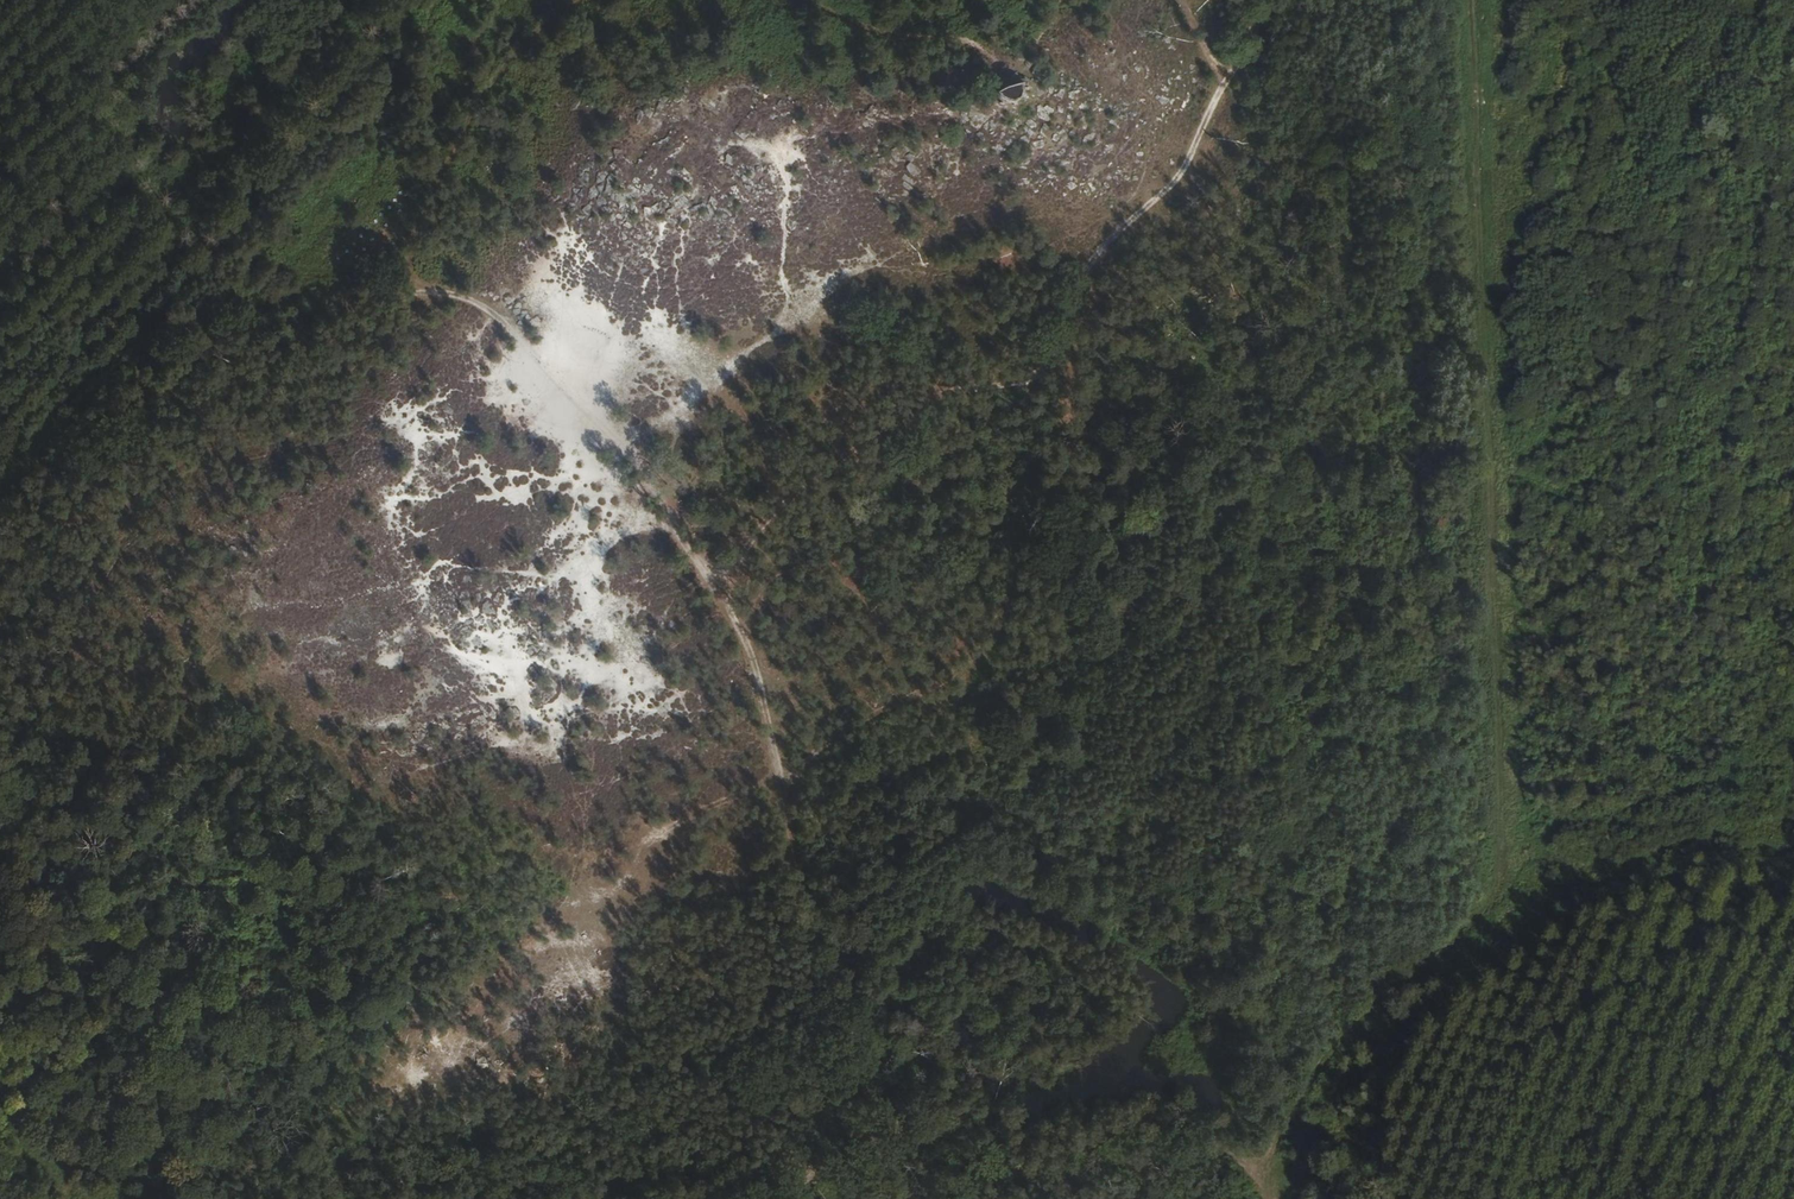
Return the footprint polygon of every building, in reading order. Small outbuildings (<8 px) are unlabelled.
[(995,93),(996,96),(998,98),(1002,102),(1008,104),(1014,104),(1019,103),(1022,97),(1023,91),(1023,84),(1010,87),(995,93)] [(392,650),(400,661),(413,651),(405,640),(392,650)]
